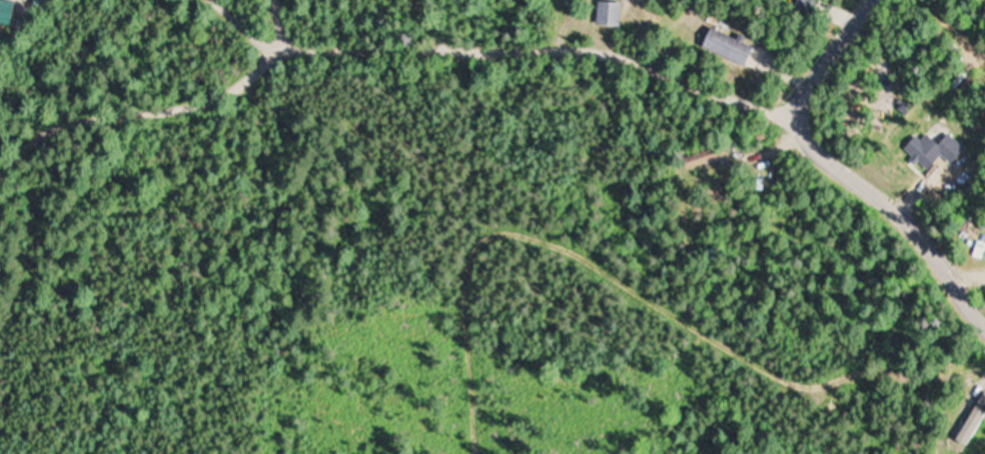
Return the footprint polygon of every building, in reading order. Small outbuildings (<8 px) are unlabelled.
[(804,1),(804,0),(824,0),(818,14),(818,16),(801,9),(804,1)] [(626,6),(625,29),(623,29),(618,28),(614,28),(609,28),(605,27),(601,27),(602,18),(603,4),(604,4),(608,4),(612,5),(616,5),(620,5),(623,6),(626,6)] [(753,60),(749,70),(737,64),(707,49),(717,30),(758,50),(753,60)] [(953,136),(968,150),(961,158),(955,164),(946,156),(933,171),(921,160),(917,157),(914,154),(909,149),(910,148),(913,144),(915,142),(918,139),(920,137),(924,141),(925,141),(925,142),(926,142),(926,143),(927,144),(930,140),(931,139),(932,139),(933,138),(933,137),(934,138),(944,146),(953,136)] [(723,159),(726,168),(712,172),(710,167),(693,172),(689,159),(715,150),(726,147),(729,146),(729,147),(731,151),(732,157),(723,159)] [(981,242),(984,243),(984,258),(982,257),(977,256),(978,253),(981,242)]
